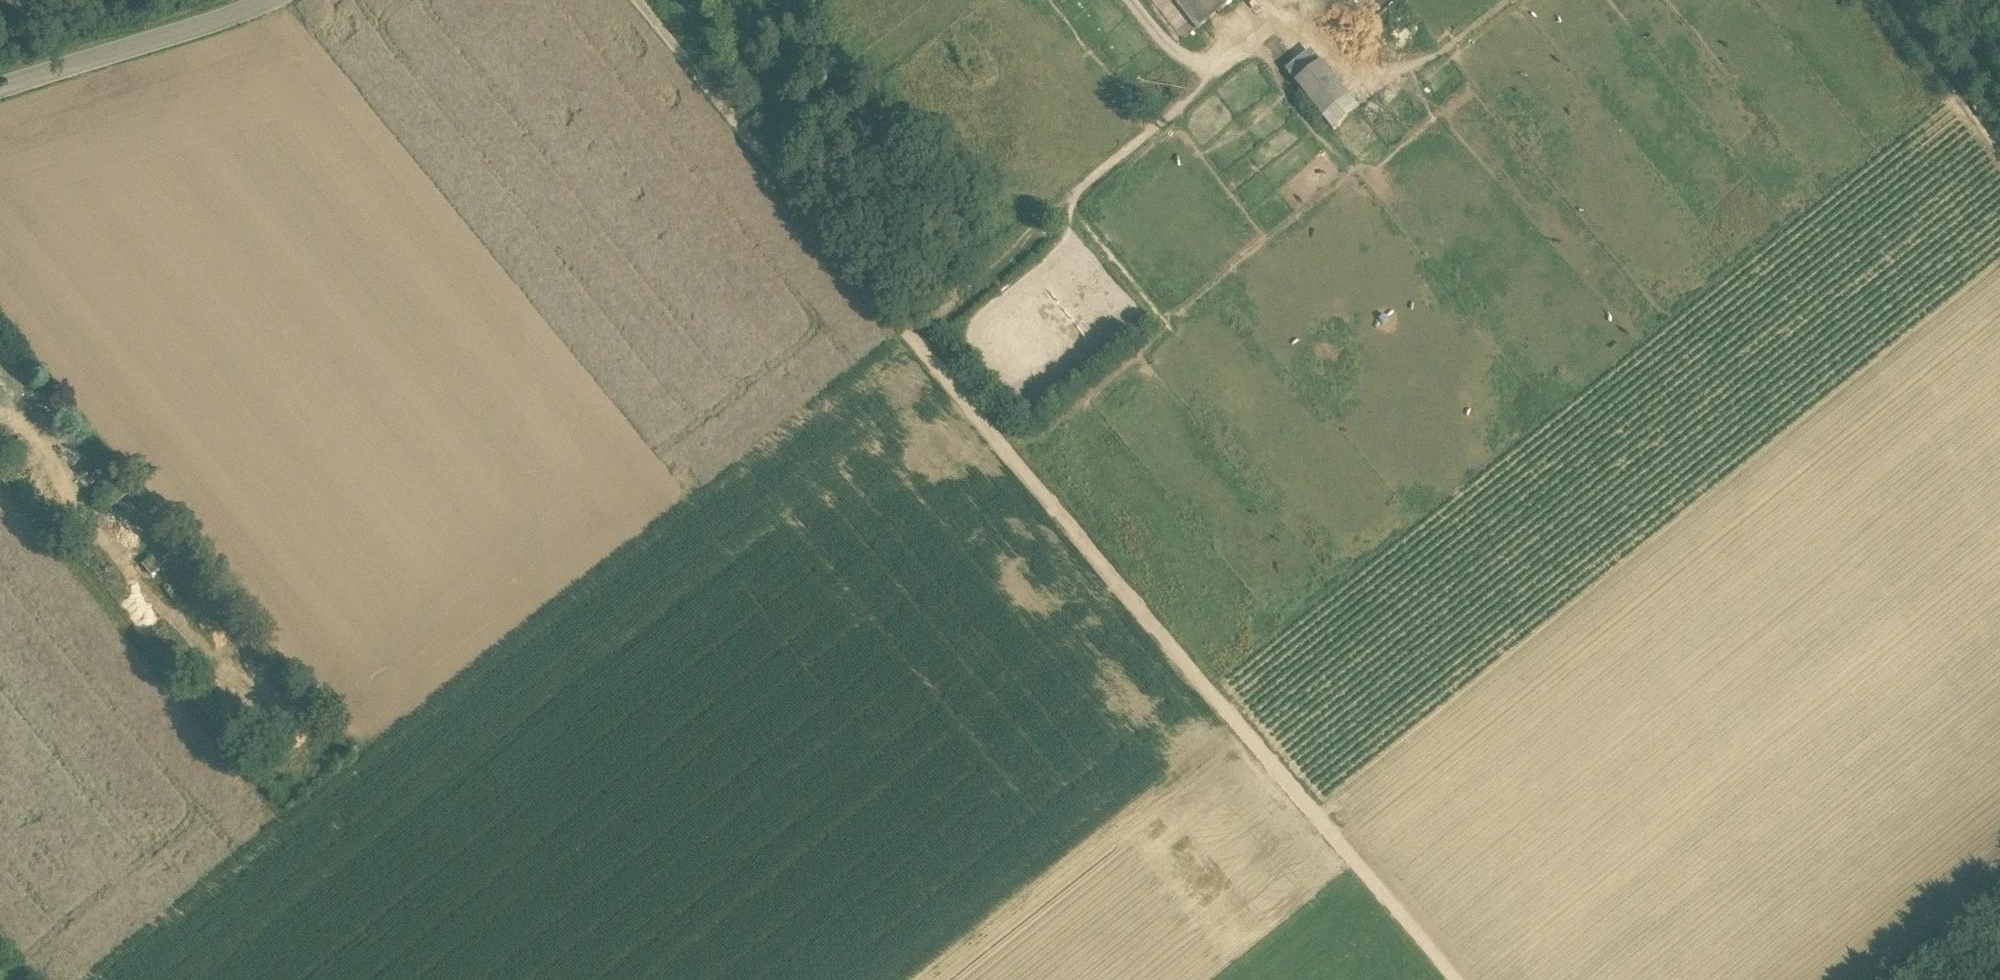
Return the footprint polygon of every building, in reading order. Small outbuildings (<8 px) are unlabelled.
[(1200,26),(1214,15),(1202,0),(1179,0),(1200,26)] [(1223,0),(1202,0),(1214,15),(1227,5),(1223,0)] [(1317,61),(1295,81),(1325,114),(1347,94),(1317,61)]
